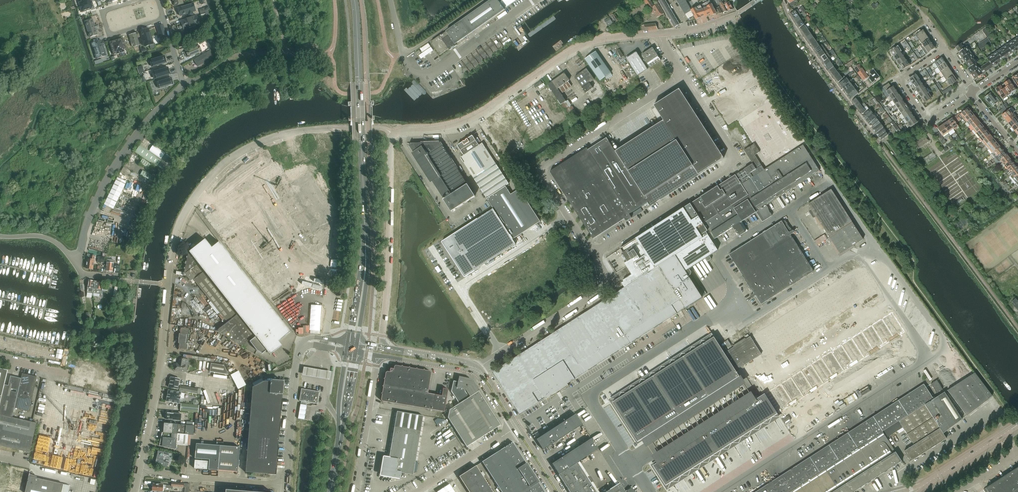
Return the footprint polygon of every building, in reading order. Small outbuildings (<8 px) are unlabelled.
[(75,1),(76,4),(81,20),(89,17),(98,15),(100,14),(98,8),(96,0),(75,0),(75,1)] [(166,9),(167,10),(189,3),(197,0),(163,0),(166,9)] [(200,13),(205,11),(205,12),(209,10),(207,0),(197,0),(190,2),(189,3),(167,10),(167,12),(170,22),(189,16),(193,15),(193,14),(200,13)] [(440,36),(431,42),(440,55),(449,49),(450,50),(456,45),(455,44),(504,10),(500,3),(500,2),(504,8),(516,0),(491,0),(446,32),(443,34),(440,36)] [(653,12),(661,8),(657,3),(656,2),(655,3),(656,4),(654,5),(650,0),(643,0),(652,13),(653,12)] [(675,27),(680,24),(666,0),(659,0),(675,27)] [(685,14),(686,14),(688,18),(694,15),(691,10),(686,1),(686,0),(677,0),(685,14)] [(728,0),(723,3),(719,5),(723,12),(733,9),(729,2),(728,0)] [(709,14),(710,13),(711,16),(716,13),(712,6),(711,3),(710,1),(709,1),(691,10),(694,15),(696,20),(701,17),(704,16),(706,15),(709,14)] [(717,8),(715,5),(712,6),(716,13),(717,15),(722,13),(719,7),(717,8)] [(822,19),(834,11),(832,7),(819,15),(822,19)] [(661,8),(653,12),(656,18),(664,13),(661,8)] [(798,15),(800,14),(797,9),(795,11),(789,14),(793,19),(798,16),(798,15)] [(200,13),(193,14),(193,15),(189,16),(170,22),(171,26),(175,37),(176,39),(177,39),(177,38),(187,34),(202,28),(203,28),(211,17),(209,10),(205,12),(205,11),(200,13)] [(89,17),(81,20),(84,29),(88,41),(104,36),(98,15),(89,17)] [(613,23),(609,17),(604,20),(605,22),(604,23),(606,27),(613,23)] [(149,28),(154,47),(161,45),(162,45),(163,44),(164,44),(165,44),(168,43),(162,24),(149,28)] [(799,30),(802,34),(807,30),(804,26),(799,30)] [(140,46),(141,51),(154,47),(149,28),(136,32),(140,46)] [(915,35),(919,40),(926,35),(923,30),(921,31),(920,29),(916,32),(917,33),(915,35)] [(807,30),(802,34),(805,38),(810,34),(807,30)] [(123,36),(129,55),(141,51),(140,46),(136,32),(123,36)] [(810,34),(805,38),(808,42),(813,38),(810,34)] [(214,35),(207,39),(209,43),(213,40),(216,46),(219,44),(214,35)] [(929,39),(926,35),(919,40),(922,44),(929,39)] [(112,60),(106,41),(104,36),(88,41),(95,62),(96,63),(97,63),(97,64),(98,64),(99,64),(100,63),(112,60)] [(129,55),(123,36),(106,41),(112,60),(129,55)] [(932,43),(929,39),(922,44),(925,49),(932,43)] [(1017,50),(1011,41),(1006,44),(1012,54),(1017,50)] [(819,47),(816,42),(811,46),(814,50),(819,47)] [(935,48),(932,43),(925,49),(928,53),(935,48)] [(1012,54),(1006,44),(1001,48),(1007,57),(1012,54)] [(816,55),(824,49),(822,45),(819,47),(814,50),(816,55)] [(890,52),(893,57),(901,52),(897,47),(895,48),(894,46),(891,49),(892,50),(890,52)] [(199,47),(186,52),(188,58),(202,52),(199,47)] [(959,52),(958,53),(962,58),(971,52),(967,47),(963,50),(959,52)] [(661,61),(653,48),(649,50),(647,51),(642,55),(639,57),(636,52),(626,59),(637,76),(650,67),(660,61),(661,61)] [(1007,57),(1001,48),(996,51),(1002,60),(1007,57)] [(825,55),(827,53),(824,49),(816,55),(819,59),(825,55)] [(596,51),(585,59),(600,81),(611,73),(596,51)] [(1002,60),(996,51),(991,55),(997,64),(1002,60)] [(210,52),(195,61),(198,66),(213,57),(210,52)] [(901,52),(893,57),(896,61),(904,56),(901,52)] [(971,52),(962,58),(965,63),(974,57),(971,52)] [(165,54),(146,60),(149,70),(168,64),(165,54)] [(997,64),(991,55),(986,58),(989,62),(992,67),(997,64)] [(904,56),(896,61),(899,66),(907,61),(904,56)] [(965,63),(968,68),(976,63),(978,62),(974,57),(965,63)] [(945,62),(942,58),(934,63),(937,67),(945,62)] [(853,59),(844,65),(847,68),(855,62),(853,59)] [(907,61),(899,66),(902,70),(910,65),(907,61)] [(948,67),(945,62),(937,67),(940,72),(948,67)] [(968,68),(967,69),(970,74),(979,68),(976,63),(968,68)] [(168,64),(149,70),(152,79),(171,73),(168,64)] [(854,68),(863,81),(868,77),(859,64),(854,68)] [(951,71),(948,67),(940,72),(943,76),(951,71)] [(875,80),(879,77),(872,68),(871,68),(873,70),(869,72),(872,76),(868,78),(869,79),(867,80),(870,84),(872,83),(873,83),(875,82),(875,80)] [(979,68),(970,74),(974,80),(985,72),(983,68),(982,68),(980,70),(979,68)] [(586,69),(575,77),(582,88),(582,89),(583,89),(586,93),(593,88),(589,83),(594,79),(586,69)] [(954,76),(951,71),(943,76),(946,81),(954,76)] [(171,73),(152,79),(155,89),(174,83),(171,73)] [(566,101),(561,94),(571,87),(568,81),(569,80),(564,73),(548,85),(548,86),(561,105),(564,109),(570,118),(577,113),(568,100),(566,101)] [(839,74),(834,78),(837,83),(842,79),(839,74)] [(909,80),(912,84),(919,79),(916,75),(909,80)] [(957,80),(954,76),(946,81),(949,85),(951,84),(952,84),(955,82),(957,80)] [(838,84),(841,88),(849,82),(846,78),(838,84)] [(919,79),(912,84),(915,89),(922,84),(919,79)] [(1004,83),(1006,86),(1006,87),(1004,88),(1009,95),(1010,96),(1012,94),(1011,93),(1015,91),(1008,80),(1004,83)] [(849,82),(841,88),(844,91),(852,85),(849,82)] [(896,90),(893,86),(891,87),(888,83),(883,87),(889,95),(896,90)] [(922,84),(915,89),(918,93),(925,88),(922,84)] [(852,85),(844,91),(847,96),(855,90),(852,85)] [(1000,86),(996,89),(997,90),(996,90),(997,92),(998,92),(1002,97),(1001,98),(1002,99),(1009,95),(1004,88),(1002,89),(1000,86)] [(850,99),(858,93),(857,93),(859,91),(857,88),(855,90),(847,96),(850,99)] [(925,88),(918,93),(921,98),(929,93),(925,88)] [(899,95),(896,90),(889,95),(892,100),(899,95)] [(665,125),(618,155),(628,172),(648,202),(652,210),(726,163),(681,93),(655,110),(665,125)] [(929,93),(921,98),(924,102),(926,101),(930,99),(932,97),(929,93)] [(990,93),(984,97),(986,99),(986,100),(987,101),(992,107),(995,104),(994,103),(997,101),(994,98),(990,93)] [(902,99),(899,95),(892,100),(895,104),(902,99)] [(852,102),(856,108),(860,105),(855,99),(851,102),(852,102)] [(905,104),(902,99),(895,104),(898,109),(905,104)] [(866,111),(864,107),(866,106),(864,102),(860,105),(856,108),(861,114),(866,111)] [(908,108),(905,104),(898,109),(901,114),(908,108)] [(865,120),(873,114),(875,112),(871,108),(870,109),(862,115),(865,120)] [(912,113),(908,108),(901,114),(904,118),(912,113)] [(968,108),(960,114),(962,117),(963,118),(971,112),(968,108)] [(1002,117),(1003,118),(1004,118),(1005,119),(1013,113),(1010,109),(1001,115),(1002,116),(1002,117)] [(868,124),(876,118),(878,116),(875,112),(873,114),(865,120),(868,124)] [(971,112),(963,118),(966,122),(974,115),(973,113),(972,113),(971,112)] [(915,118),(912,113),(904,118),(907,123),(915,118)] [(1013,113),(1005,119),(1005,120),(1006,122),(1007,122),(1008,123),(1016,116),(1013,113)] [(974,115),(966,122),(969,126),(977,119),(974,115)] [(1008,123),(1008,124),(1009,126),(1011,126),(1011,127),(1017,121),(1017,119),(1016,116),(1008,123)] [(869,125),(872,129),(880,123),(877,118),(869,125)] [(908,129),(918,122),(915,118),(907,123),(905,124),(908,129)] [(949,120),(947,121),(950,125),(951,125),(952,126),(952,127),(954,129),(957,126),(956,124),(952,118),(951,118),(949,119),(949,120)] [(977,119),(969,126),(972,130),(980,123),(977,119)] [(947,121),(942,125),(948,133),(953,130),(950,125),(947,121)] [(880,123),(872,129),(875,133),(883,127),(880,123)] [(980,123),(972,130),(975,134),(983,127),(980,123)] [(937,128),(943,137),(943,136),(948,133),(942,125),(937,128)] [(983,127),(975,134),(979,138),(987,131),(983,127)] [(876,134),(878,137),(886,132),(883,128),(876,134)] [(881,140),(888,134),(889,133),(887,130),(886,132),(878,137),(881,140)] [(987,131),(979,138),(982,141),(990,135),(989,133),(988,131),(987,131)] [(472,135),(463,141),(457,145),(464,155),(460,157),(486,198),(505,186),(508,184),(482,143),(479,145),(472,135)] [(917,150),(929,141),(925,135),(913,144),(917,150)] [(990,135),(982,141),(985,145),(993,139),(993,138),(992,136),(991,136),(990,135)] [(606,138),(588,150),(603,173),(629,214),(648,202),(606,138)] [(993,139),(985,145),(988,149),(996,143),(993,139)] [(440,142),(410,143),(409,143),(409,144),(408,144),(409,145),(443,198),(442,199),(443,200),(444,199),(452,211),(475,196),(440,142)] [(996,143),(988,149),(992,153),(993,152),(1000,146),(996,143)] [(149,151),(161,159),(165,153),(153,144),(149,151)] [(764,169),(754,154),(758,151),(753,144),(744,150),(752,164),(735,175),(758,211),(764,220),(772,216),(769,212),(768,207),(766,205),(817,172),(816,171),(818,169),(813,161),(803,145),(764,169)] [(157,167),(157,166),(162,160),(140,145),(135,152),(157,167)] [(1000,146),(993,152),(995,154),(993,156),(994,158),(1003,151),(1000,146)] [(550,172),(566,197),(603,173),(588,150),(587,148),(550,172)] [(998,162),(1007,155),(1003,151),(994,158),(998,162)] [(924,157),(927,162),(936,157),(933,152),(924,157)] [(162,160),(157,166),(166,172),(175,160),(166,153),(162,160)] [(1001,166),(1010,159),(1007,155),(998,162),(1001,166)] [(140,164),(148,169),(151,164),(142,159),(140,164)] [(1010,159),(1001,166),(1003,168),(1005,166),(1007,169),(1013,163),(1010,159)] [(256,175),(246,182),(255,195),(271,185),(303,235),(335,215),(308,173),(300,178),(289,185),(275,163),(268,168),(269,169),(267,171),(266,169),(258,174),(259,176),(257,177),(256,175)] [(1013,163),(1007,169),(1009,171),(1007,173),(1008,175),(1017,168),(1013,163)] [(1008,175),(1012,179),(1014,177),(1017,174),(1017,169),(1017,168),(1008,175)] [(140,175),(158,185),(160,180),(143,171),(140,175)] [(603,173),(566,197),(593,239),(596,237),(595,236),(623,217),(626,221),(632,218),(629,214),(603,173)] [(718,250),(712,241),(733,227),(738,236),(745,232),(739,223),(756,212),(758,211),(735,175),(712,190),(706,193),(661,222),(649,230),(644,233),(633,240),(620,249),(622,253),(621,254),(622,255),(621,256),(624,261),(625,263),(624,263),(632,274),(623,280),(623,281),(621,283),(624,288),(626,287),(658,266),(675,255),(688,276),(691,275),(691,272),(689,269),(705,258),(707,262),(711,259),(709,256),(718,250)] [(104,205),(113,209),(126,182),(117,178),(104,205)] [(511,194),(505,186),(486,198),(493,208),(513,239),(540,221),(519,189),(511,194)] [(218,211),(206,219),(271,301),(297,284),(236,188),(223,196),(224,198),(222,199),(221,198),(213,203),(218,211)] [(852,222),(831,189),(808,204),(810,208),(809,209),(810,210),(808,211),(813,218),(814,218),(822,229),(823,228),(829,237),(852,222)] [(493,208),(442,241),(465,277),(516,244),(513,239),(493,208)] [(813,271),(790,235),(793,232),(794,232),(794,231),(793,231),(793,230),(792,230),(790,227),(789,227),(788,226),(786,228),(781,221),(729,255),(732,259),(729,261),(729,262),(728,262),(728,263),(729,263),(729,264),(730,264),(731,264),(734,262),(754,293),(751,295),(750,296),(750,297),(751,297),(751,298),(752,298),(752,297),(755,296),(761,304),(797,281),(813,271)] [(829,237),(840,254),(848,249),(848,250),(850,251),(852,247),(863,239),(852,222),(829,237)] [(824,235),(815,239),(817,243),(826,239),(824,235)] [(289,331),(220,242),(212,248),(205,240),(189,252),(255,337),(250,342),(257,351),(262,354),(266,351),(270,355),(281,345),(278,341),(289,331)] [(329,257),(337,257),(338,245),(329,245),(329,257)] [(237,315),(204,272),(201,268),(193,258),(191,256),(189,253),(188,253),(183,275),(186,276),(191,281),(191,282),(194,280),(198,285),(212,302),(227,322),(225,324),(227,327),(220,333),(242,346),(254,336),(237,315)] [(86,268),(92,269),(94,256),(88,255),(87,260),(86,259),(85,263),(87,263),(86,268)] [(698,291),(688,276),(675,255),(658,266),(685,308),(702,297),(706,294),(702,288),(698,291)] [(685,308),(658,266),(626,287),(624,288),(651,330),(654,328),(662,323),(677,313),(685,308)] [(753,339),(752,340),(765,360),(872,291),(875,289),(877,288),(864,268),(863,269),(844,281),(843,281),(823,294),(822,295),(763,332),(762,333),(753,339)] [(87,293),(94,294),(95,281),(93,281),(92,280),(90,280),(89,280),(87,293)] [(95,281),(94,294),(100,295),(102,282),(101,282),(101,281),(99,281),(98,282),(95,281)] [(651,330),(624,288),(603,301),(578,318),(599,351),(605,360),(610,356),(619,351),(632,342),(641,337),(640,337),(651,330)] [(891,312),(764,394),(777,414),(783,410),(788,407),(798,400),(799,400),(809,394),(809,393),(818,387),(819,387),(829,381),(829,380),(838,374),(839,374),(849,368),(849,367),(859,361),(869,355),(870,354),(879,348),(889,342),(890,341),(899,335),(905,332),(892,311),(891,312)] [(575,379),(588,370),(597,365),(605,360),(599,351),(578,318),(493,372),(520,414),(546,397),(547,399),(569,386),(568,384),(575,379)] [(189,336),(189,328),(180,328),(180,334),(179,334),(179,335),(189,336)] [(188,344),(188,339),(189,336),(179,335),(178,344),(179,344),(190,345),(190,344),(188,344)] [(643,382),(612,402),(638,442),(739,376),(714,337),(693,350),(673,363),(653,376),(643,382)] [(70,350),(65,349),(65,350),(61,366),(65,367),(70,350)] [(175,371),(184,372),(186,365),(184,365),(185,359),(179,358),(178,364),(177,363),(175,371)] [(228,375),(224,366),(211,363),(210,372),(228,375)] [(428,394),(431,373),(430,372),(425,371),(424,370),(423,370),(418,369),(417,368),(416,369),(410,368),(409,367),(408,368),(403,367),(402,366),(401,367),(396,366),(394,367),(394,369),(390,372),(387,372),(386,373),(385,378),(384,379),(384,380),(384,385),(382,386),(383,387),(383,393),(381,394),(382,395),(381,400),(382,401),(444,412),(448,390),(443,389),(442,396),(428,394)] [(321,371),(304,368),(303,376),(320,379),(330,380),(331,373),(321,371)] [(947,390),(966,416),(989,399),(989,398),(992,396),(975,373),(947,390)] [(21,379),(15,408),(29,411),(37,377),(22,374),(21,379)] [(0,405),(0,415),(12,418),(15,408),(21,379),(11,376),(8,386),(5,385),(0,404),(0,405)] [(480,391),(473,381),(471,379),(459,377),(458,382),(454,381),(451,391),(459,404),(450,410),(448,418),(467,447),(501,425),(479,391),(480,391)] [(114,382),(94,378),(91,389),(111,393),(114,382)] [(198,389),(178,385),(180,379),(171,378),(169,388),(179,390),(179,391),(197,394),(198,391),(198,389)] [(937,380),(931,384),(936,393),(942,389),(937,380)] [(283,394),(284,382),(271,381),(271,382),(270,393),(283,394)] [(270,393),(271,382),(264,382),(253,388),(252,391),(270,393)] [(870,439),(933,399),(926,387),(762,491),(788,491),(870,439)] [(301,390),(299,401),(317,404),(319,393),(319,392),(318,392),(303,389),(302,389),(301,389),(301,390)] [(182,392),(168,390),(166,401),(179,404),(181,397),(182,392)] [(282,406),(282,400),(283,394),(270,393),(252,391),(251,403),(282,406)] [(962,419),(948,397),(944,392),(899,421),(903,427),(914,445),(904,451),(910,461),(946,439),(943,433),(950,428),(962,419)] [(764,394),(653,465),(666,485),(671,482),(681,476),(691,469),(701,462),(712,456),(722,450),(732,443),(742,437),(752,430),(762,424),(777,414),(764,394)] [(281,417),(281,411),(282,406),(251,403),(250,415),(281,417)] [(198,412),(199,405),(181,404),(180,411),(198,412)] [(307,406),(301,405),(298,420),(305,421),(307,406)] [(382,468),(381,475),(400,478),(401,473),(413,475),(423,416),(397,412),(389,458),(384,457),(383,464),(382,464),(382,465),(382,468),(381,468),(382,468)] [(543,450),(583,425),(576,414),(536,440),(543,450)] [(0,415),(0,446),(30,452),(37,423),(12,418),(0,415)] [(280,429),(281,423),(280,423),(281,417),(250,415),(249,426),(280,429)] [(899,421),(882,432),(886,438),(903,427),(899,421)] [(164,425),(159,446),(175,449),(176,449),(176,448),(176,445),(188,446),(189,435),(194,435),(195,426),(164,423),(164,425)] [(279,440),(279,434),(280,434),(280,429),(249,426),(249,438),(279,440)] [(877,477),(877,476),(878,476),(884,472),(884,471),(887,470),(888,470),(894,466),(894,465),(895,465),(901,461),(886,438),(882,432),(789,491),(852,491),(853,491),(854,491),(860,488),(860,486),(862,487),(867,483),(868,482),(870,480),(871,481),(877,477)] [(278,446),(279,441),(279,440),(249,438),(248,449),(278,452),(279,446),(278,446)] [(559,474),(588,455),(598,449),(591,439),(552,464),(559,474)] [(538,482),(537,481),(537,480),(536,479),(535,478),(535,476),(534,477),(533,475),(534,475),(533,474),(532,474),(531,472),(532,472),(531,471),(528,467),(527,465),(527,466),(526,464),(527,464),(513,442),(511,443),(511,444),(510,445),(510,444),(508,445),(509,445),(507,446),(506,446),(506,447),(505,448),(505,447),(482,462),(502,491),(545,491),(538,482)] [(209,470),(218,470),(220,446),(196,444),(195,459),(209,460),(209,470)] [(220,446),(218,470),(238,472),(240,447),(220,446)] [(277,463),(277,457),(278,457),(278,452),(248,449),(247,461),(277,463)] [(172,454),(159,451),(158,451),(157,459),(156,459),(156,461),(156,464),(165,467),(165,466),(167,467),(169,462),(170,462),(170,461),(168,461),(168,457),(172,458),(172,454)] [(208,461),(195,460),(194,468),(207,469),(208,461)] [(277,469),(277,463),(247,461),(246,472),(268,474),(276,475),(277,469)] [(577,463),(559,475),(570,491),(596,491),(577,463)] [(30,469),(11,465),(6,489),(20,491),(25,491),(30,469)] [(476,466),(459,476),(469,491),(493,491),(476,466)] [(983,489),(985,491),(1017,491),(1017,467),(983,489)] [(63,484),(64,484),(36,478),(37,477),(30,474),(25,491),(62,491),(63,484)] [(173,486),(185,488),(185,491),(189,491),(190,485),(190,484),(171,483),(171,486),(166,485),(166,488),(173,489),(173,486)] [(620,483),(606,491),(625,491),(620,483)]
